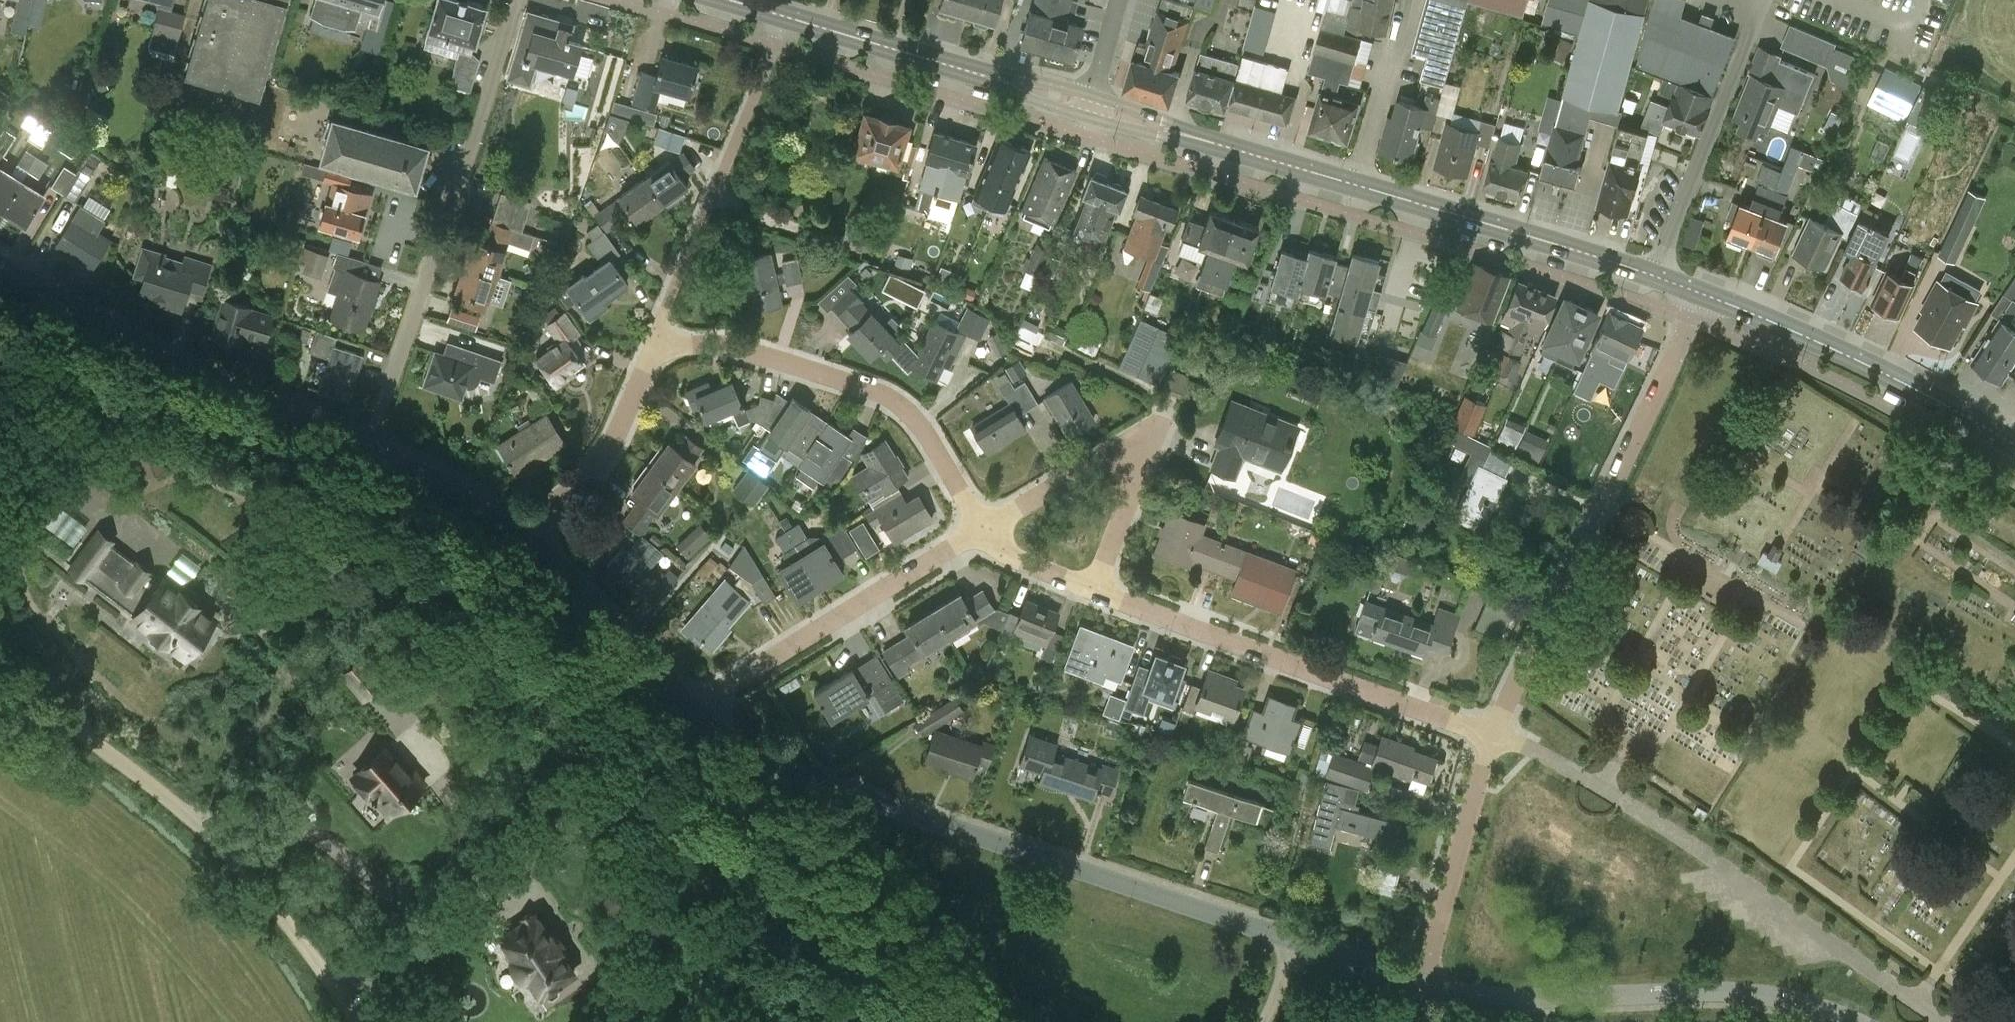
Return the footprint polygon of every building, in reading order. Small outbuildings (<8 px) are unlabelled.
[(11,30),(25,34),(34,0),(18,0),(11,30)] [(187,69),(258,90),(284,0),(207,0),(187,69)] [(311,14),(355,27),(356,24),(379,30),(387,0),(315,0),(311,14)] [(429,28),(423,46),(457,56),(456,56),(450,85),(470,91),(480,59),(471,51),(474,41),(475,42),(486,4),(471,0),(436,0),(427,27),(429,28)] [(940,7),(967,15),(971,0),(942,0),(940,7)] [(967,15),(974,17),(973,21),(975,24),(985,27),(988,25),(989,22),(993,23),(1000,0),(971,0),(967,15)] [(1031,10),(1030,10),(1020,43),(1072,59),(1082,25),(1085,16),(1074,12),(1078,1),(1075,0),(1034,0),(1031,10)] [(1134,57),(1124,89),(1171,103),(1181,72),(1175,70),(1191,19),(1190,19),(1195,4),(1184,0),(1162,0),(1159,8),(1158,8),(1146,44),(1139,41),(1134,57)] [(1239,4),(1253,8),(1256,0),(1240,0),(1239,4)] [(1389,0),(1320,0),(1318,9),(1326,11),(1344,16),(1340,31),(1362,37),(1365,28),(1387,32),(1394,1),(1389,0)] [(1412,52),(1428,56),(1421,80),(1444,86),(1469,0),(1426,0),(1412,52)] [(1524,15),(1528,0),(1471,0),(1524,15)] [(1547,156),(1546,156),(1541,174),(1577,184),(1582,166),(1578,165),(1592,115),(1619,123),(1622,112),(1619,111),(1646,13),(1645,13),(1649,0),(1588,0),(1563,94),(1564,95),(1547,156)] [(1579,31),(1585,0),(1550,0),(1545,24),(1579,31)] [(1702,21),(1682,13),(1686,0),(1654,0),(1637,65),(1680,81),(1670,105),(1651,98),(1642,125),(1661,132),(1665,120),(1700,133),(1710,107),(1709,107),(1714,94),(1708,91),(1713,79),(1718,81),(1736,34),(1702,21)] [(174,53),(185,12),(160,5),(149,47),(174,53)] [(1322,26),(1308,72),(1325,76),(1341,81),(1349,83),(1362,37),(1340,31),(1344,16),(1326,11),(1322,26)] [(527,16),(508,78),(529,84),(535,64),(570,74),(580,44),(566,40),(569,28),(527,16)] [(1830,40),(1794,25),(1789,37),(1807,45),(1811,37),(1828,44),(1830,40)] [(1748,72),(1752,73),(1734,116),(1743,119),(1739,128),(1757,135),(1761,126),(1769,130),(1781,97),(1801,105),(1812,74),(1792,66),(1784,86),(1772,81),(1783,54),(1759,45),(1748,72)] [(1201,52),(1197,68),(1196,68),(1187,99),(1226,110),(1227,106),(1235,79),(1240,62),(1201,52)] [(662,55),(657,73),(641,69),(631,103),(655,110),(661,87),(688,95),(697,65),(662,55)] [(1237,79),(1235,79),(1227,106),(1288,123),(1296,97),(1282,93),(1289,67),(1244,55),(1237,79)] [(1869,102),(1903,119),(1921,84),(1887,67),(1869,102)] [(1325,76),(1321,91),(1310,130),(1335,137),(1336,140),(1342,142),(1344,140),(1348,141),(1359,102),(1336,96),(1341,81),(1325,76)] [(1923,85),(1898,158),(1914,163),(1939,91),(1923,85)] [(1428,94),(1424,107),(1398,100),(1390,128),(1386,127),(1380,150),(1412,158),(1419,135),(1417,134),(1420,123),(1432,127),(1435,118),(1446,121),(1448,113),(1438,110),(1442,98),(1428,94)] [(917,145),(903,141),(908,125),(865,113),(854,151),(861,154),(862,157),(870,160),(873,157),(897,164),(905,166),(902,178),(908,179),(917,145)] [(23,122),(34,128),(28,137),(42,145),(52,128),(28,114),(23,122)] [(321,158),(415,185),(427,144),(333,117),(321,158)] [(1482,119),(1479,131),(1447,122),(1435,165),(1468,174),(1477,142),(1490,146),(1496,123),(1482,119)] [(1620,123),(1610,158),(1600,196),(1601,197),(1599,204),(1629,213),(1642,167),(1640,166),(1649,131),(1620,123)] [(16,135),(5,128),(0,135),(0,154),(3,156),(16,135)] [(676,155),(683,136),(658,128),(651,147),(676,155)] [(934,131),(926,160),(918,186),(920,187),(914,208),(929,212),(934,192),(958,199),(966,172),(967,172),(976,143),(934,131)] [(1004,136),(1002,138),(999,137),(974,195),(989,201),(1014,144),(1009,141),(1009,138),(1004,136)] [(1500,136),(1493,161),(1485,187),(1521,197),(1528,170),(1516,167),(1523,142),(1500,136)] [(1019,146),(1014,144),(989,201),(1005,208),(1030,150),(1026,149),(1026,146),(1022,144),(1019,146)] [(1781,170),(1752,243),(1760,246),(1758,252),(1774,258),(1776,252),(1789,220),(1780,217),(1789,194),(1788,193),(1800,164),(1820,172),(1825,159),(1802,149),(1802,148),(1792,144),(1782,170),(1781,170)] [(28,170),(37,155),(26,148),(17,163),(28,170)] [(683,150),(669,160),(644,178),(662,203),(687,185),(682,178),(696,168),(683,150)] [(48,162),(37,155),(28,170),(39,177),(48,162)] [(1044,224),(1046,219),(1054,222),(1076,171),(1044,157),(1023,209),(1036,214),(1034,220),(1044,224)] [(1742,202),(1730,234),(1728,240),(1743,246),(1746,240),(1752,243),(1781,170),(1764,164),(1757,182),(1759,183),(1751,206),(1742,202)] [(63,193),(76,172),(65,165),(52,186),(63,193)] [(22,180),(0,166),(0,210),(2,211),(22,180)] [(1072,230),(1073,231),(1070,238),(1073,244),(1078,246),(1082,234),(1096,199),(1101,201),(1108,183),(1106,182),(1107,179),(1107,175),(1096,171),(1093,173),(1092,177),(1090,176),(1083,194),(1085,195),(1072,230)] [(89,180),(76,172),(63,193),(76,201),(89,180)] [(620,197),(608,205),(595,214),(607,231),(632,214),(637,221),(662,203),(644,178),(619,196),(620,197)] [(22,180),(2,211),(24,225),(44,194),(22,180)] [(367,215),(373,193),(333,182),(327,203),(326,203),(319,224),(358,236),(364,213),(367,215)] [(1082,234),(1085,235),(1077,258),(1094,265),(1116,207),(1118,208),(1126,190),(1123,189),(1121,185),(1118,183),(1114,182),(1111,184),(1108,183),(1101,201),(1096,199),(1082,234)] [(1956,262),(1987,197),(1970,189),(1939,254),(1956,262)] [(501,192),(491,220),(522,230),(531,202),(501,192)] [(1840,192),(1825,223),(1811,216),(1793,253),(1825,269),(1843,231),(1846,233),(1861,203),(1840,192)] [(1169,246),(1160,242),(1167,225),(1169,226),(1176,208),(1141,195),(1134,213),(1136,214),(1124,246),(1150,256),(1137,285),(1150,290),(1169,246)] [(84,206),(104,216),(109,208),(89,198),(84,206)] [(82,205),(76,215),(57,245),(92,267),(110,240),(98,232),(106,220),(82,205)] [(1853,253),(1852,254),(1842,275),(1852,280),(1850,285),(1863,291),(1875,265),(1891,232),(1875,224),(1880,213),(1866,206),(1846,249),(1853,253)] [(1210,209),(1204,224),(1188,218),(1181,238),(1207,247),(1194,284),(1208,289),(1234,218),(1210,209)] [(1692,214),(1685,242),(1698,245),(1706,218),(1692,214)] [(1234,218),(1208,289),(1222,294),(1235,257),(1246,261),(1247,258),(1251,257),(1254,249),(1251,246),(1258,226),(1234,218)] [(491,220),(484,242),(472,238),(464,264),(496,275),(496,274),(505,249),(506,249),(509,242),(530,249),(531,246),(534,235),(522,230),(491,220)] [(567,285),(558,292),(568,306),(577,299),(590,317),(607,304),(603,299),(627,282),(611,260),(620,253),(604,231),(603,231),(598,224),(587,231),(593,239),(587,243),(601,264),(584,276),(583,274),(567,285)] [(350,251),(353,238),(333,233),(330,247),(350,251)] [(1061,264),(1070,240),(1058,236),(1053,249),(1051,248),(1047,258),(1061,264)] [(1036,242),(1025,269),(1038,275),(1049,247),(1036,242)] [(182,263),(165,257),(166,252),(142,245),(133,276),(145,280),(140,297),(180,309),(186,289),(203,294),(212,262),(184,254),(182,263)] [(330,255),(304,247),(301,258),(306,260),(302,272),(323,278),(330,255)] [(1308,249),(1306,257),(1299,286),(1324,293),(1325,290),(1340,295),(1349,266),(1334,261),(1335,257),(1308,249)] [(1299,286),(1306,257),(1281,250),(1271,285),(1297,293),(1299,286)] [(333,266),(336,267),(327,291),(338,295),(331,318),(363,329),(379,282),(357,274),(362,259),(337,252),(333,266)] [(1913,253),(1901,277),(1888,271),(1875,299),(1901,312),(1914,283),(1912,282),(1924,258),(1913,253)] [(784,272),(775,274),(770,254),(740,261),(751,311),(781,305),(776,282),(785,280),(786,283),(801,280),(797,256),(781,260),(784,272)] [(1352,254),(1349,266),(1340,295),(1329,332),(1355,339),(1378,261),(1352,254)] [(1473,263),(1456,306),(1491,320),(1508,277),(1473,263)] [(496,275),(464,264),(455,290),(467,294),(464,304),(486,311),(489,301),(503,305),(511,279),(496,274),(496,275)] [(961,274),(941,267),(935,282),(954,290),(961,274)] [(890,272),(883,288),(920,303),(927,287),(890,272)] [(1979,301),(1976,299),(1982,289),(1966,279),(1960,290),(1941,279),(1929,300),(1931,301),(1917,326),(1950,344),(1964,320),(1967,322),(1979,301)] [(1518,280),(1506,310),(1501,322),(1509,325),(1507,332),(1502,330),(1497,344),(1515,351),(1518,344),(1509,340),(1514,326),(1520,328),(1536,287),(1518,280)] [(957,293),(972,299),(976,289),(960,283),(957,293)] [(882,325),(870,313),(872,311),(862,301),(863,300),(849,286),(831,303),(855,327),(848,334),(869,356),(877,348),(887,358),(902,344),(892,334),(901,325),(892,315),(882,325)] [(1555,295),(1536,287),(1520,328),(1514,326),(1509,340),(1518,344),(1515,351),(1520,353),(1528,332),(1538,336),(1543,324),(1555,295)] [(1439,326),(1451,299),(1437,293),(1421,330),(1442,339),(1446,329),(1439,326)] [(1566,344),(1583,307),(1564,298),(1543,343),(1545,343),(1541,352),(1556,360),(1564,343),(1566,344)] [(275,314),(250,307),(223,299),(212,337),(239,345),(241,337),(266,345),(275,314)] [(2001,319),(1974,359),(2003,380),(2009,370),(2014,362),(2014,299),(2001,319)] [(450,305),(445,321),(482,333),(487,317),(450,305)] [(979,340),(991,317),(967,305),(956,328),(979,340)] [(1598,313),(1583,307),(1566,344),(1564,343),(1556,360),(1547,381),(1554,384),(1563,363),(1571,367),(1576,358),(1577,358),(1598,313)] [(545,324),(558,343),(537,358),(556,385),(572,374),(571,371),(584,362),(569,342),(582,333),(565,310),(545,324)] [(1590,352),(1582,371),(1538,466),(1590,490),(1635,396),(1614,386),(1615,385),(1601,379),(1609,361),(1623,367),(1641,325),(1609,311),(1590,351),(1590,352)] [(1162,382),(1176,349),(1163,343),(1169,328),(1142,316),(1120,364),(1162,382)] [(949,367),(964,336),(934,320),(911,367),(936,380),(944,364),(949,367)] [(1051,320),(1044,335),(1063,343),(1069,328),(1051,320)] [(1027,355),(1037,331),(1019,323),(1008,346),(1027,355)] [(1093,355),(1102,339),(1076,327),(1069,345),(1093,355)] [(363,355),(334,345),(337,336),(317,330),(310,351),(329,357),(317,391),(348,401),(363,355)] [(478,380),(479,375),(493,380),(499,361),(448,343),(444,356),(442,355),(439,357),(438,360),(434,359),(425,384),(460,396),(464,385),(469,386),(475,385),(478,380)] [(1366,353),(1364,358),(1326,347),(1320,367),(1358,379),(1356,384),(1398,396),(1409,362),(1379,353),(1378,356),(1366,353)] [(1498,373),(1506,353),(1496,349),(1488,368),(1498,373)] [(1521,360),(1506,353),(1498,373),(1513,379),(1521,360)] [(1026,372),(1019,359),(1005,367),(1012,380),(1026,372)] [(1188,374),(1169,366),(1159,389),(1180,397),(1181,395),(1197,401),(1204,384),(1186,377),(1188,374)] [(1004,394),(1010,404),(972,427),(986,452),(1025,428),(1017,415),(1027,409),(1014,387),(1015,387),(1005,371),(993,378),(1003,395),(1004,394)] [(742,403),(741,403),(731,381),(711,389),(708,382),(686,391),(693,409),(700,407),(706,420),(732,409),(738,425),(753,419),(761,424),(764,419),(766,421),(774,399),(761,394),(758,403),(744,409),(742,403)] [(1025,381),(1015,387),(1014,387),(1027,409),(1038,403),(1025,381)] [(1070,382),(1046,397),(1069,435),(1093,420),(1070,382)] [(766,421),(773,426),(758,448),(752,444),(743,457),(763,471),(772,457),(775,460),(780,453),(800,467),(814,446),(813,446),(828,423),(827,422),(826,424),(808,412),(809,410),(792,398),(790,400),(776,391),(774,399),(766,421)] [(1451,425),(1473,434),(1486,404),(1464,394),(1451,425)] [(1215,444),(1218,445),(1209,468),(1235,479),(1244,455),(1280,469),(1296,426),(1231,401),(1215,444)] [(531,468),(530,466),(565,444),(546,415),(497,445),(516,475),(519,473),(520,475),(531,468)] [(1506,416),(1495,442),(1513,450),(1525,424),(1506,416)] [(814,446),(800,467),(801,468),(795,476),(812,488),(817,480),(828,487),(835,477),(838,479),(851,460),(841,454),(851,439),(828,423),(813,446),(814,446)] [(1492,445),(1457,428),(1451,442),(1485,459),(1492,445)] [(1548,439),(1526,429),(1516,451),(1538,461),(1548,439)] [(655,452),(646,464),(677,487),(695,462),(694,461),(704,447),(686,434),(675,447),(668,442),(659,455),(655,452)] [(861,455),(867,465),(850,475),(866,500),(906,476),(884,440),(861,455)] [(166,471),(156,444),(136,452),(146,479),(166,471)] [(632,492),(640,498),(623,519),(642,535),(643,536),(652,526),(647,522),(657,511),(658,512),(677,487),(646,464),(637,476),(641,479),(632,492)] [(1506,478),(1478,464),(1457,509),(1485,522),(1506,478)] [(754,505),(769,485),(747,469),(732,489),(754,505)] [(905,502),(900,494),(867,514),(873,523),(881,519),(895,541),(932,519),(918,495),(905,502)] [(48,521),(74,542),(89,525),(63,504),(48,521)] [(1216,538),(1201,533),(1205,524),(1169,512),(1154,552),(1188,565),(1190,562),(1204,568),(1216,538)] [(867,556),(882,547),(865,518),(850,527),(867,556)] [(842,573),(835,561),(857,547),(843,523),(820,537),(818,535),(808,535),(806,537),(798,522),(785,530),(795,545),(800,555),(801,555),(820,586),(842,573)] [(164,580),(162,582),(150,573),(152,571),(136,559),(135,560),(113,544),(115,540),(98,527),(67,568),(84,581),(85,580),(135,616),(134,618),(152,632),(150,635),(150,640),(160,647),(166,646),(167,644),(184,657),(215,618),(164,580)] [(689,557),(710,537),(703,529),(682,549),(689,557)] [(795,545),(785,530),(775,537),(784,552),(795,545)] [(642,535),(629,550),(624,546),(607,567),(653,605),(671,584),(650,567),(663,552),(643,536),(642,535)] [(1247,550),(1216,538),(1204,568),(1236,580),(1231,593),(1280,611),(1296,570),(1246,551),(1247,550)] [(1759,560),(1777,570),(1783,560),(1779,558),(1783,550),(1773,544),(1769,552),(1764,550),(1759,560)] [(183,551),(169,569),(187,583),(201,565),(183,551)] [(705,578),(718,562),(710,555),(697,571),(705,578)] [(801,555),(800,555),(778,568),(798,600),(820,586),(801,555)] [(747,558),(740,567),(751,575),(757,566),(747,558)] [(763,573),(751,583),(756,590),(764,603),(776,596),(763,573)] [(749,600),(726,580),(723,578),(681,627),(701,644),(704,640),(712,647),(724,632),(723,630),(749,600)] [(983,588),(964,600),(959,593),(933,609),(949,636),(975,620),(978,625),(984,621),(1002,628),(1008,612),(999,608),(995,607),(983,588)] [(1500,639),(1513,608),(1487,597),(1474,628),(1500,639)] [(1008,612),(1002,628),(1000,631),(1012,636),(1016,624),(1048,637),(1051,631),(1058,613),(1027,600),(1020,616),(1008,612)] [(1438,606),(1432,626),(1365,601),(1354,630),(1423,655),(1427,646),(1446,653),(1461,613),(1438,606)] [(906,625),(910,632),(881,650),(898,678),(911,670),(908,665),(928,653),(926,650),(949,636),(933,609),(906,625)] [(1120,680),(1133,645),(1080,625),(1064,667),(1102,681),(1105,674),(1120,680)] [(1045,645),(1055,649),(1056,649),(1062,635),(1060,635),(1051,631),(1048,637),(1045,645)] [(852,669),(814,693),(830,719),(874,693),(885,711),(904,700),(876,654),(852,669)] [(1126,699),(1121,714),(1130,717),(1133,709),(1143,713),(1151,689),(1170,696),(1170,697),(1177,699),(1185,677),(1178,675),(1182,664),(1181,664),(1182,660),(1181,658),(1171,654),(1169,656),(1168,659),(1156,654),(1151,667),(1139,663),(1127,699),(1126,699)] [(360,656),(341,673),(363,698),(382,682),(360,656)] [(1209,669),(1196,704),(1184,700),(1182,707),(1194,711),(1196,705),(1208,709),(1209,707),(1224,712),(1223,714),(1231,717),(1243,687),(1221,679),(1223,674),(1209,669)] [(1121,714),(1126,699),(1110,693),(1103,712),(1119,718),(1120,714),(1121,714)] [(1252,709),(1242,735),(1291,752),(1302,721),(1286,715),(1290,703),(1268,695),(1262,712),(1252,709)] [(914,722),(922,735),(963,709),(955,696),(914,722)] [(982,739),(980,745),(935,731),(925,759),(957,770),(956,772),(972,777),(976,762),(988,766),(995,743),(982,739)] [(1102,762),(1100,768),(1052,753),(1056,744),(1030,735),(1020,765),(1042,772),(1039,781),(1092,798),(1095,790),(1111,795),(1120,768),(1102,762)] [(1245,763),(1252,745),(1246,743),(1248,737),(1241,735),(1232,758),(1245,763)] [(1383,736),(1380,744),(1364,739),(1358,758),(1367,761),(1366,764),(1333,753),(1332,754),(1328,752),(1331,745),(1323,743),(1314,772),(1367,790),(1375,765),(1411,778),(1412,775),(1427,780),(1435,758),(1411,749),(1412,747),(1383,736)] [(369,798),(371,796),(388,815),(420,787),(385,747),(352,775),(355,779),(353,780),(369,798)] [(1218,852),(1230,814),(1255,822),(1261,803),(1188,779),(1182,798),(1217,809),(1204,847),(1218,852)] [(1399,822),(1357,811),(1359,804),(1354,803),(1357,788),(1325,780),(1310,843),(1329,847),(1335,826),(1395,841),(1399,822)] [(1401,863),(1378,858),(1372,881),(1376,882),(1374,892),(1393,896),(1401,863)] [(576,976),(571,968),(534,914),(501,936),(512,953),(509,956),(508,958),(508,962),(509,965),(510,969),(513,974),(517,977),(520,979),(524,981),(530,979),(543,998),(547,995),(552,996),(559,992),(560,987),(576,976)]
